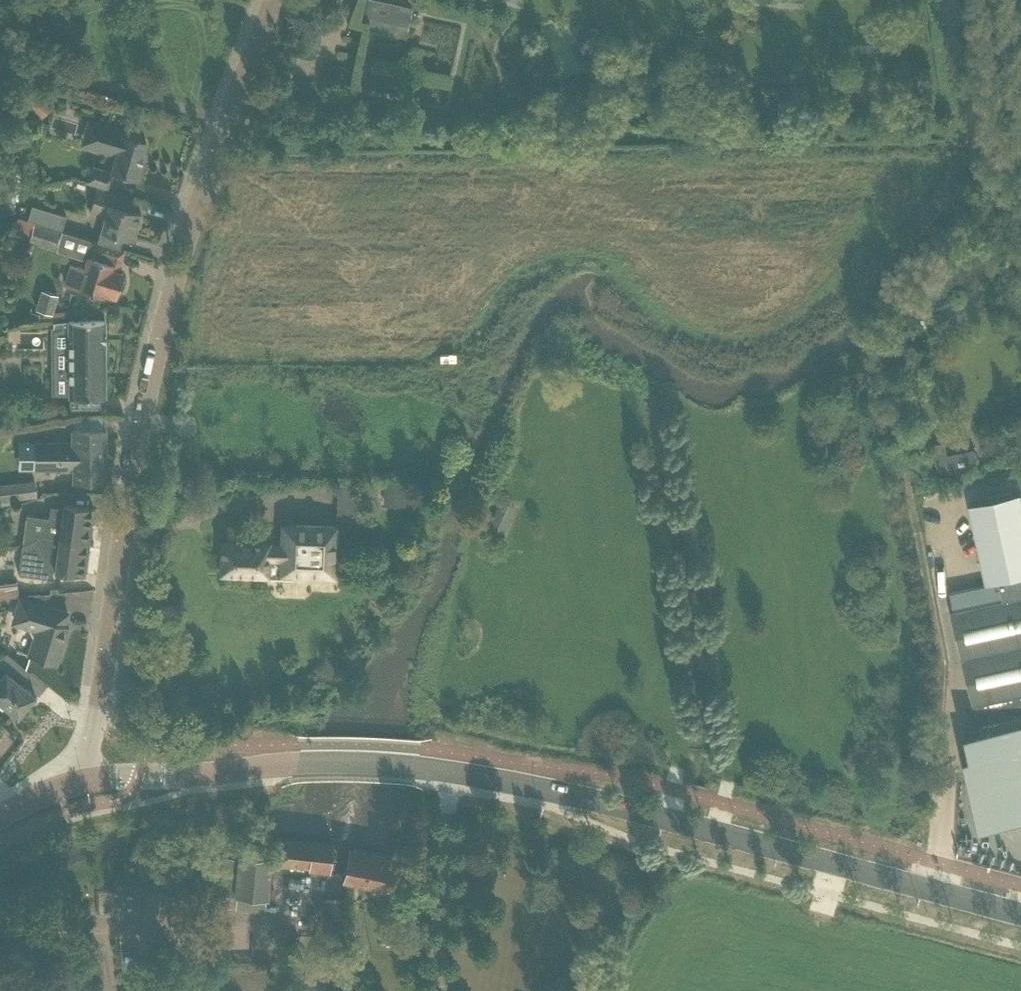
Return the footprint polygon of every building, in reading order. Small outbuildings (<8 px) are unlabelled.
[(419,7),(395,0),(371,0),(365,21),(411,34),(419,7)] [(146,141),(122,134),(123,131),(95,123),(89,146),(116,154),(111,171),(137,178),(145,152),(143,152),(146,141)] [(86,181),(108,189),(113,176),(103,173),(105,169),(92,165),(86,181)] [(96,187),(90,209),(104,213),(99,230),(101,230),(122,236),(133,240),(141,212),(129,209),(133,198),(114,192),(96,187)] [(31,206),(27,220),(62,230),(66,216),(31,206)] [(56,249),(60,233),(33,225),(28,241),(56,249)] [(93,242),(93,241),(92,241),(84,268),(70,264),(65,284),(78,288),(78,289),(102,296),(103,293),(116,297),(117,291),(119,292),(121,290),(122,287),(123,285),(123,282),(123,279),(121,278),(123,273),(117,271),(123,251),(93,242)] [(1005,302),(1004,285),(994,286),(995,302),(1005,302)] [(58,294),(42,289),(36,309),(52,314),(58,294)] [(68,320),(68,328),(65,328),(65,326),(57,326),(57,328),(52,328),(52,350),(68,350),(69,396),(69,415),(99,412),(99,396),(105,396),(105,320),(68,320)] [(104,429),(84,429),(72,429),(72,442),(34,442),(34,468),(60,468),(60,470),(72,470),(72,481),(105,481),(104,429)] [(978,465),(974,449),(947,454),(945,441),(931,444),(937,473),(959,469),(978,465)] [(0,485),(0,501),(37,497),(35,481),(0,485)] [(363,516),(364,482),(340,482),(340,516),(363,516)] [(403,484),(385,484),(385,501),(404,501),(403,484)] [(949,593),(950,597),(953,611),(952,611),(953,615),(978,729),(979,730),(979,731),(963,734),(968,756),(962,757),(978,829),(1020,820),(1020,497),(1020,492),(969,503),(969,504),(982,563),(986,582),(987,585),(949,593)] [(93,508),(74,505),(63,504),(63,507),(49,505),(48,517),(26,514),(22,544),(42,535),(89,541),(93,508)] [(493,514),(486,530),(501,537),(508,521),(493,514)] [(282,522),(281,531),(281,545),(222,542),(221,572),(266,573),(335,577),(338,523),(282,522)] [(22,544),(18,573),(51,577),(52,570),(64,572),(84,575),(89,541),(42,535),(22,544)] [(21,580),(0,582),(0,596),(22,594),(21,580)] [(67,611),(48,605),(18,596),(10,623),(28,629),(32,635),(26,655),(57,664),(68,626),(63,624),(67,611)] [(11,656),(5,651),(0,658),(0,702),(17,716),(35,694),(17,680),(26,669),(11,656)] [(333,843),(276,837),(274,864),(330,870),(333,843)] [(401,859),(393,857),(349,848),(342,879),(395,890),(401,859)] [(267,896),(268,881),(270,857),(238,854),(238,858),(224,856),(222,878),(212,877),(210,905),(264,910),(265,896),(267,896)]
